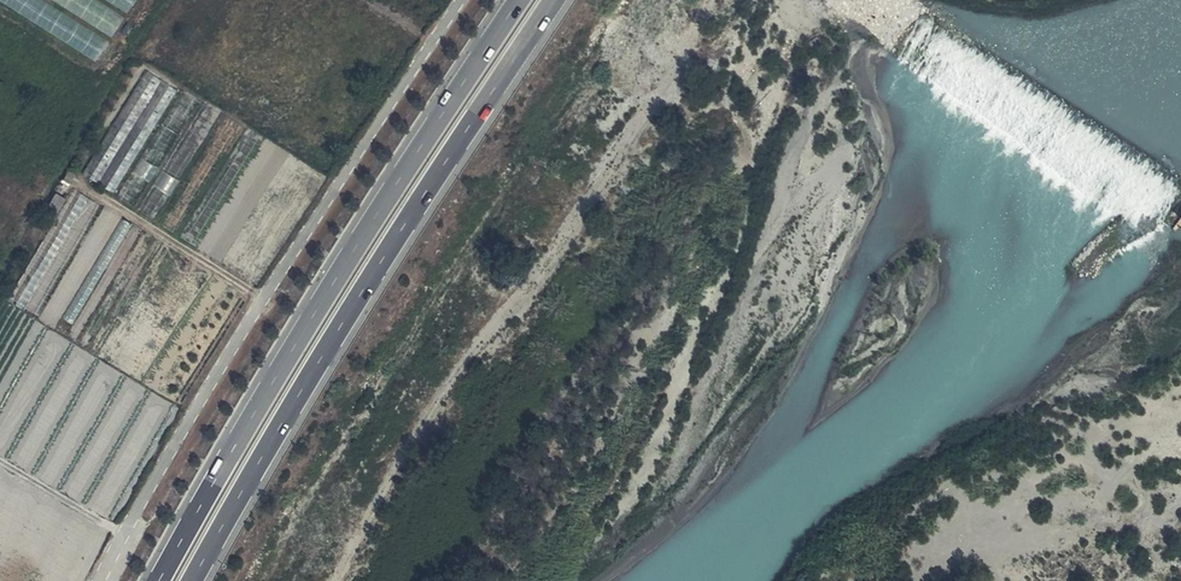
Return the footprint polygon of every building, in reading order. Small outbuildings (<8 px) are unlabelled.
[(149,69),(132,95),(140,100),(135,107),(157,121),(159,117),(158,116),(177,87),(149,69)] [(117,190),(130,163),(116,156),(128,132),(112,124),(87,175),(117,190)]
